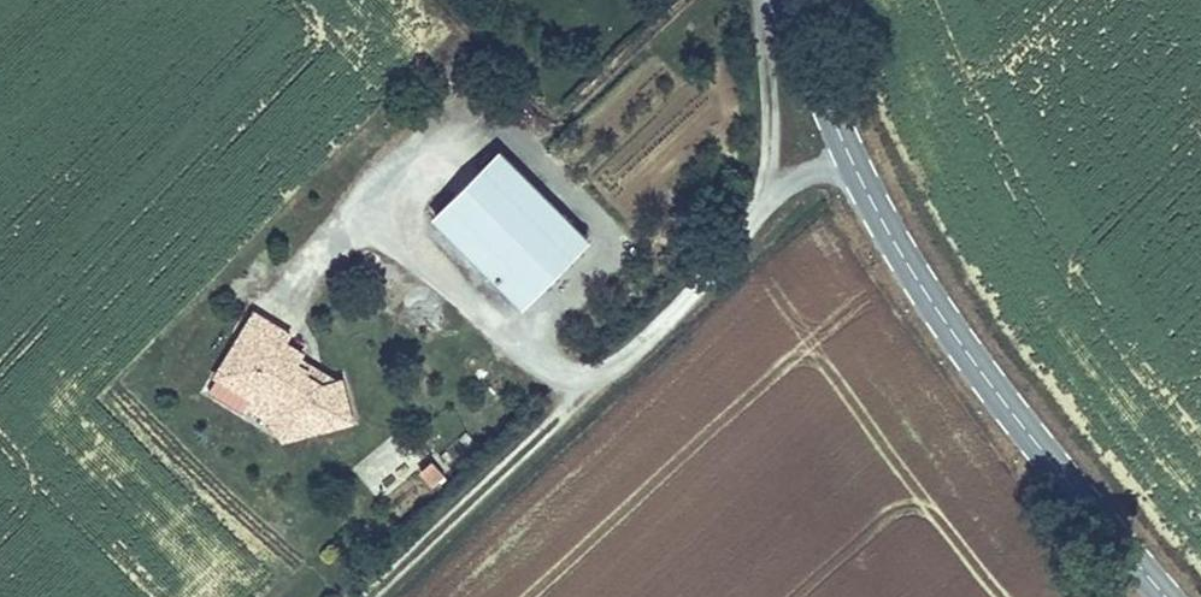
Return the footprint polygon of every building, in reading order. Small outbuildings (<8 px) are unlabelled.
[(514,162),(499,148),(432,212),(442,223),(514,162)] [(442,223),(525,306),(592,239),(514,162),(442,223)] [(199,391),(284,442),(354,423),(343,374),(337,377),(325,380),(309,371),(312,367),(300,361),(303,355),(306,350),(289,340),(294,332),(253,308),(199,391)] [(325,380),(337,377),(303,355),(300,361),(312,367),(309,371),(325,380)] [(396,430),(353,470),(379,499),(423,460),(396,430)]
